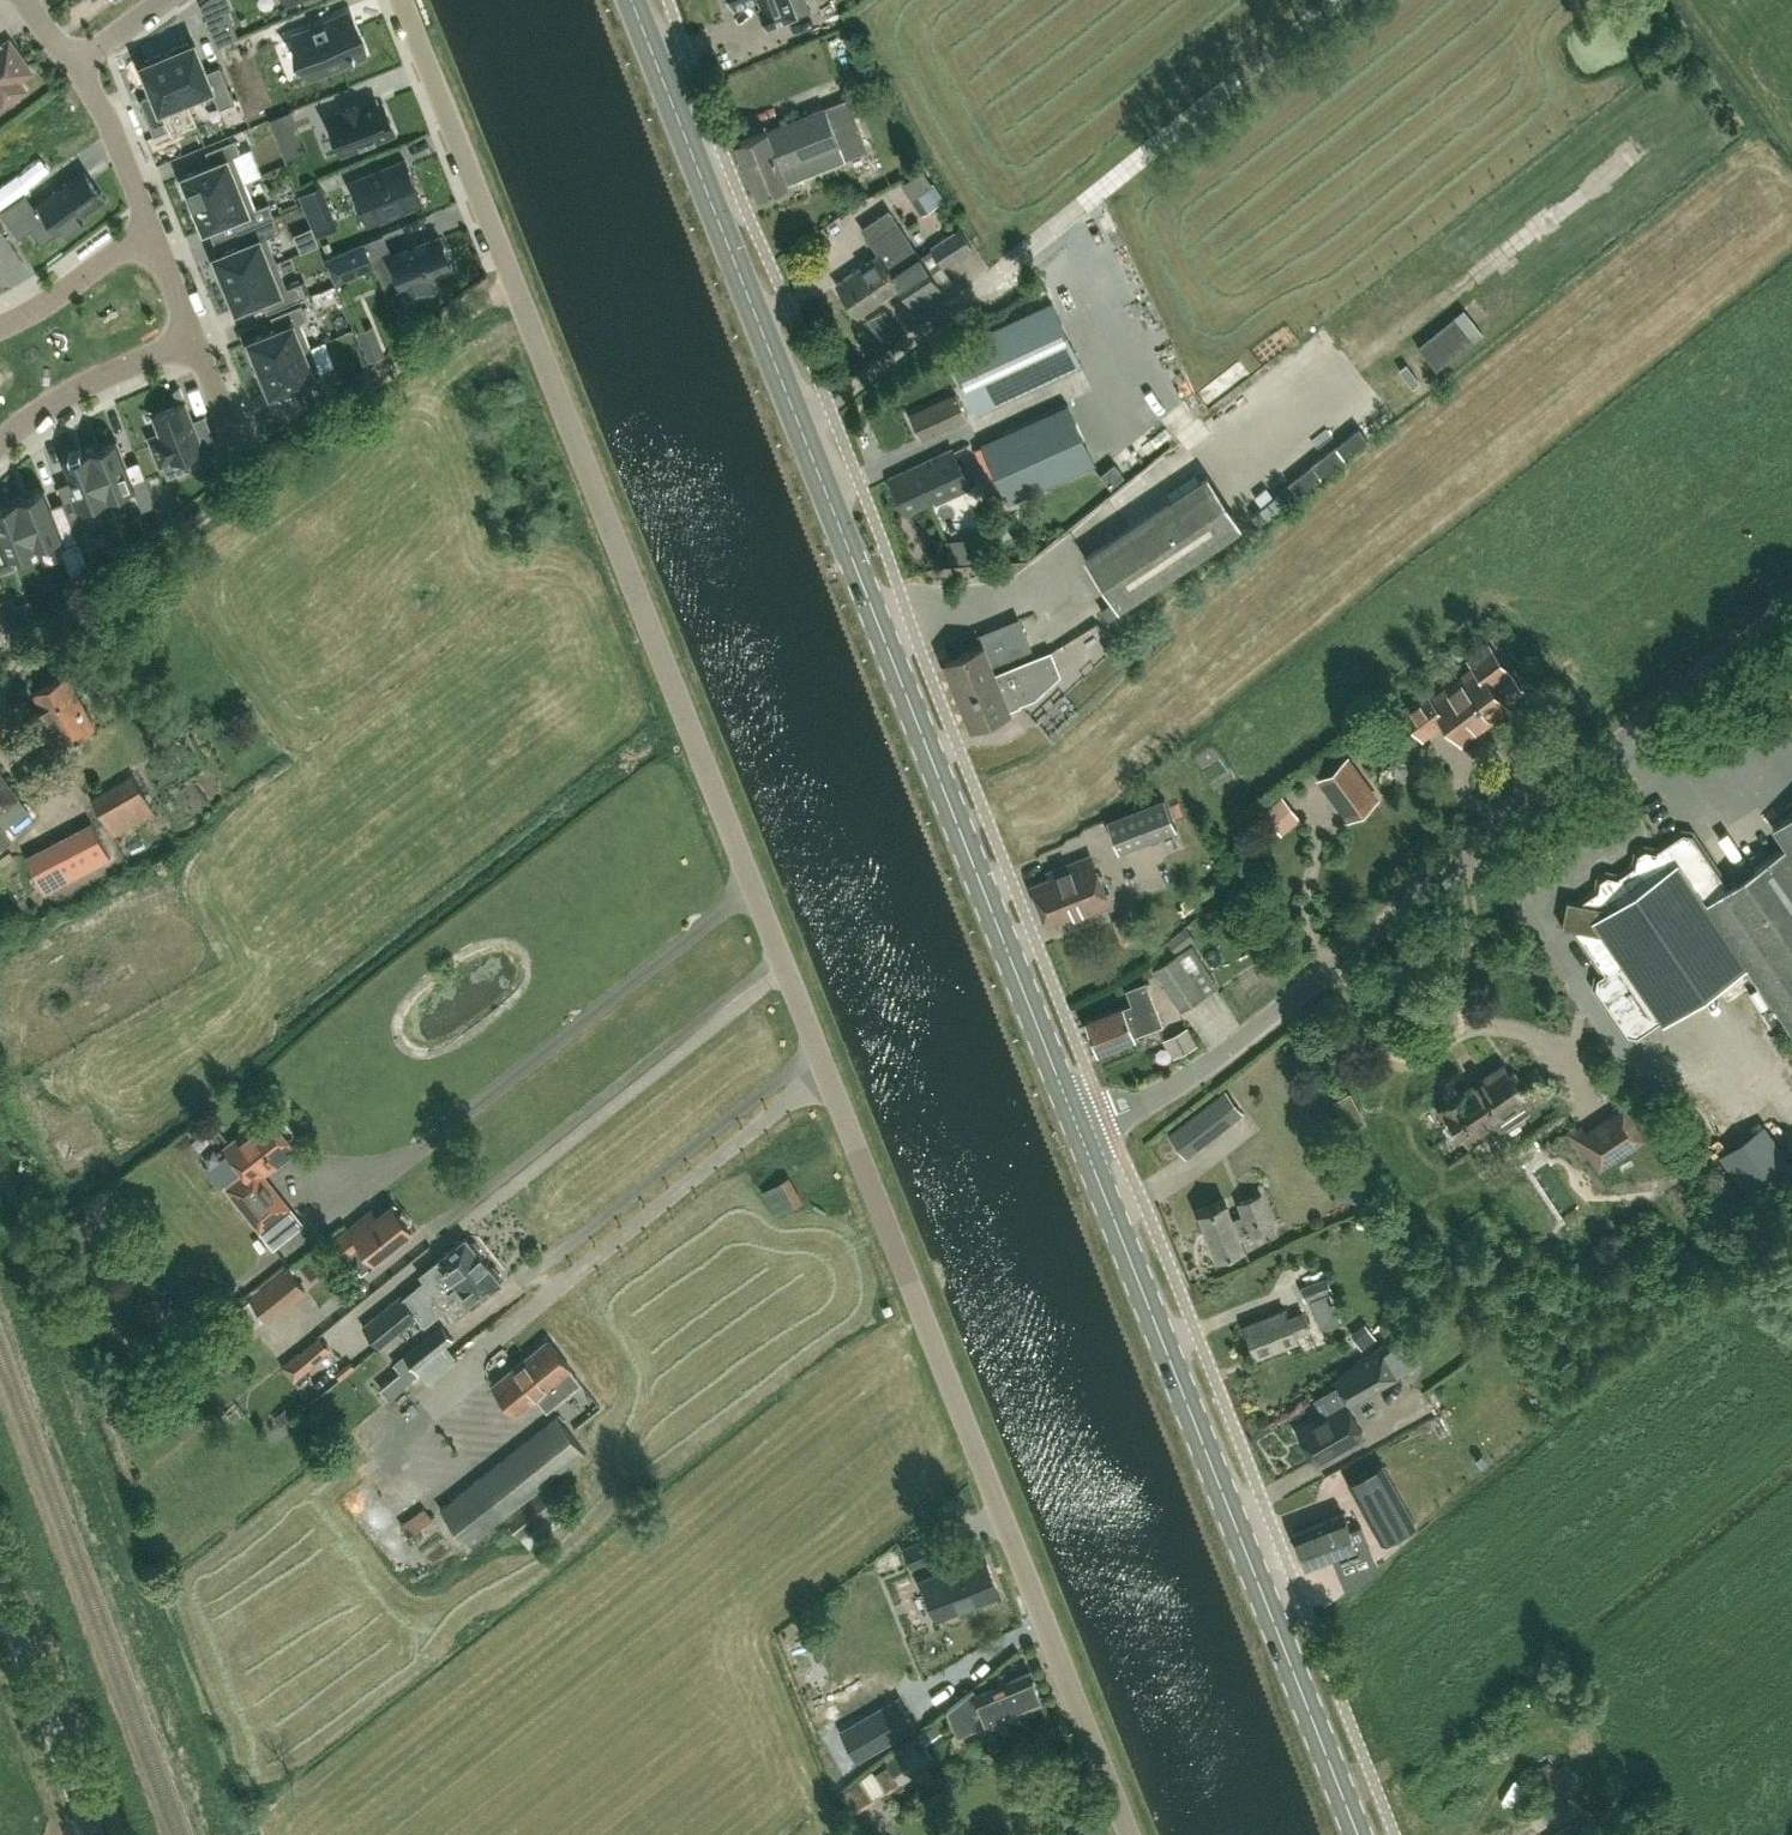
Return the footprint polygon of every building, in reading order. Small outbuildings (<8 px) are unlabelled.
[(226,0),(206,0),(202,3),(204,11),(226,2),(226,0)] [(762,5),(759,7),(766,26),(797,14),(791,0),(760,0),(762,5)] [(348,13),(295,35),(311,74),(364,52),(348,13)] [(3,104),(24,89),(17,80),(30,71),(9,41),(0,48),(0,100),(3,104)] [(168,53),(189,105),(214,94),(219,108),(234,102),(219,66),(206,71),(194,42),(189,44),(188,41),(172,48),(173,51),(168,53)] [(189,105),(168,53),(162,56),(161,52),(145,59),(146,62),(141,64),(153,93),(140,98),(154,134),(169,128),(164,115),(189,105)] [(868,150),(847,97),(766,129),(740,140),(739,139),(737,140),(739,143),(758,190),(757,190),(759,194),(761,193),(845,159),(846,159),(868,150)] [(376,98),(362,103),(361,100),(342,108),(343,111),(327,117),(342,153),(395,132),(385,107),(381,108),(376,98)] [(188,198),(191,196),(193,202),(245,181),(234,154),(240,151),(235,138),(206,150),(211,163),(182,175),(184,180),(181,182),(188,198)] [(406,160),(352,182),(368,220),(421,199),(406,160)] [(63,227),(66,231),(84,218),(81,214),(104,198),(84,171),(66,184),(66,183),(53,191),(54,192),(36,206),(26,192),(0,210),(19,237),(31,229),(49,216),(59,230),(63,227)] [(199,225),(202,223),(204,228),(233,217),(238,230),(274,216),(269,202),(255,207),(245,181),(193,202),(195,207),(192,209),(199,225)] [(934,183),(915,195),(925,210),(944,198),(934,183)] [(920,258),(919,257),(897,224),(888,210),(861,229),(880,256),(838,286),(849,302),(880,281),(882,284),(920,258)] [(225,282),(277,261),(267,235),(280,230),(274,216),(238,230),(244,243),(215,255),(217,260),(213,261),(220,278),(223,276),(225,282)] [(1556,234),(1565,244),(1580,231),(1572,221),(1556,234)] [(929,251),(940,267),(942,266),(943,267),(972,247),(959,228),(929,248),(930,250),(929,251)] [(430,277),(453,268),(440,237),(392,256),(391,257),(391,258),(408,299),(434,288),(430,277)] [(373,266),(373,265),(363,242),(328,256),(338,281),(373,266)] [(930,274),(940,267),(929,251),(919,257),(920,258),(882,284),(880,281),(849,302),(859,318),(902,289),(915,308),(941,290),(930,274)] [(277,261),(225,282),(228,287),(224,289),(231,305),(234,303),(236,308),(261,298),(267,312),(306,296),(300,281),(287,286),(277,261)] [(975,413),(1081,364),(1052,301),(946,351),(975,413)] [(260,368),(311,347),(300,320),(307,318),(301,303),(271,315),(277,328),(249,339),(252,347),(248,348),(254,364),(258,363),(260,368)] [(321,371),(311,347),(260,368),(261,370),(257,371),(264,387),(267,386),(270,393),(298,381),(308,406),(336,383),(330,367),(321,371)] [(1418,372),(1407,383),(1422,399),(1448,374),(1435,362),(1428,368),(1412,352),(1404,359),(1418,372)] [(920,438),(931,433),(967,416),(956,393),(910,415),(920,438)] [(154,414),(161,433),(150,437),(160,464),(189,453),(194,466),(221,455),(216,440),(202,446),(185,402),(154,414)] [(1006,502),(1071,473),(1094,462),(1067,403),(979,443),(1006,502)] [(110,502),(137,491),(133,482),(147,477),(140,459),(126,465),(117,441),(91,451),(110,502)] [(937,502),(970,487),(952,449),(889,479),(905,514),(935,499),(937,502)] [(91,451),(64,461),(77,494),(64,500),(71,517),(84,512),(110,502),(91,451)] [(1101,473),(1111,485),(1124,475),(1114,463),(1101,473)] [(1242,525),(1207,475),(1088,561),(1115,599),(1100,610),(1117,636),(1129,628),(1119,613),(1242,525)] [(1274,507),(1260,484),(1243,494),(1257,517),(1274,507)] [(64,500),(51,505),(45,490),(19,500),(36,544),(35,544),(37,551),(63,541),(65,546),(80,540),(71,517),(64,500)] [(1269,528),(1297,505),(1289,495),(1261,517),(1269,528)] [(0,507),(0,571),(7,569),(7,568),(16,565),(11,553),(35,544),(36,544),(19,500),(0,507)] [(93,535),(80,540),(85,552),(98,546),(93,535)] [(948,560),(962,559),(961,539),(947,540),(948,560)] [(29,601),(14,606),(11,597),(0,602),(0,605),(9,628),(29,620),(36,618),(35,616),(29,601)] [(1002,693),(998,682),(988,659),(997,655),(999,660),(1031,647),(1019,618),(977,635),(982,645),(945,660),(964,708),(1002,693)] [(1476,724),(1500,706),(1503,710),(1525,693),(1489,646),(1470,661),(1475,668),(1432,701),(1427,693),(1403,711),(1422,736),(1445,719),(1461,741),(1479,728),(1476,724)] [(1002,693),(964,708),(972,725),(1009,710),(1008,707),(1035,696),(1034,694),(1040,691),(1059,674),(1050,651),(1004,670),(1007,678),(998,682),(1002,693)] [(62,744),(66,742),(70,743),(74,741),(74,738),(94,727),(66,675),(34,692),(42,707),(32,713),(45,736),(55,731),(62,744)] [(1778,723),(1784,736),(1791,732),(1791,715),(1778,723)] [(1350,818),(1376,799),(1346,759),(1321,778),(1350,818)] [(29,810),(0,774),(0,824),(4,829),(29,810)] [(114,835),(154,812),(132,774),(92,797),(114,835)] [(1289,833),(1312,820),(1298,795),(1275,808),(1289,833)] [(1118,853),(1139,846),(1176,832),(1163,799),(1106,821),(1118,853)] [(1773,825),(1786,845),(1729,884),(1693,832),(1683,830),(1657,848),(1645,846),(1637,852),(1634,864),(1619,874),(1608,872),(1599,877),(1598,889),(1578,902),(1583,909),(1580,921),(1573,926),(1604,971),(1597,976),(1595,986),(1629,1034),(1639,1036),(1746,962),(1791,1029),(1791,812),(1773,825)] [(45,893),(110,860),(91,823),(26,856),(45,893)] [(1074,918),(1109,905),(1090,855),(1048,871),(1050,876),(1032,883),(1047,923),(1072,913),(1074,918)] [(1181,1009),(1217,986),(1191,946),(1155,969),(1181,1009)] [(1098,1052),(1165,1028),(1149,983),(1127,991),(1133,1005),(1087,1022),(1098,1052)] [(1200,1023),(1172,1041),(1184,1060),(1213,1042),(1200,1023)] [(1510,1072),(1502,1060),(1464,1087),(1465,1090),(1461,1093),(1458,1089),(1444,1099),(1446,1102),(1435,1110),(1445,1124),(1448,1122),(1454,1130),(1456,1128),(1469,1148),(1494,1131),(1490,1125),(1492,1123),(1505,1130),(1532,1111),(1529,1107),(1553,1090),(1535,1065),(1519,1076),(1515,1069),(1510,1072)] [(1187,1157),(1244,1112),(1225,1088),(1168,1134),(1187,1157)] [(1350,1091),(1334,1099),(1342,1114),(1358,1106),(1350,1091)] [(1599,1164),(1644,1134),(1626,1106),(1581,1136),(1599,1164)] [(1752,1107),(1733,1120),(1741,1130),(1760,1118),(1752,1107)] [(278,1123),(271,1114),(228,1148),(247,1173),(229,1188),(262,1228),(289,1206),(264,1175),(298,1148),(289,1136),(294,1132),(294,1129),(286,1119),(283,1119),(278,1123)] [(1276,1225),(1262,1194),(1240,1203),(1245,1215),(1234,1220),(1226,1203),(1199,1215),(1217,1258),(1245,1246),(1240,1234),(1250,1230),(1252,1235),(1276,1225)] [(338,1241),(346,1250),(356,1249),(361,1244),(376,1262),(390,1250),(413,1231),(390,1203),(377,1214),(374,1211),(338,1241)] [(362,1325),(378,1345),(379,1346),(418,1316),(413,1311),(432,1295),(434,1298),(454,1281),(455,1282),(468,1272),(463,1266),(481,1252),(482,1248),(475,1239),(470,1240),(467,1235),(420,1272),(426,1279),(403,1297),(400,1294),(362,1325)] [(413,1311),(418,1316),(424,1325),(441,1312),(450,1322),(472,1304),(473,1304),(474,1305),(504,1282),(500,1277),(501,1273),(494,1263),(489,1263),(481,1252),(463,1266),(468,1272),(455,1282),(454,1281),(434,1298),(432,1295),(413,1311)] [(294,1272),(290,1267),(288,1269),(287,1268),(248,1299),(266,1323),(305,1291),(291,1274),(294,1272)] [(1338,1319),(1328,1292),(1332,1290),(1326,1276),(1299,1286),(1305,1300),(1309,1299),(1321,1327),(1338,1319)] [(886,1313),(892,1310),(889,1304),(883,1307),(886,1313)] [(1291,1319),(1287,1308),(1246,1324),(1259,1357),(1300,1341),(1297,1333),(1311,1328),(1306,1313),(1291,1319)] [(304,1380),(365,1333),(353,1317),(333,1333),(327,1326),(287,1357),(304,1380)] [(457,1361),(444,1346),(453,1338),(441,1324),(393,1362),(400,1371),(380,1388),(377,1390),(377,1391),(362,1403),(368,1412),(388,1398),(417,1373),(427,1385),(457,1361)] [(546,1411),(580,1383),(570,1371),(573,1369),(548,1340),(492,1386),(517,1416),(536,1400),(546,1411)] [(1356,1361),(1334,1373),(1351,1404),(1398,1378),(1378,1342),(1353,1356),(1356,1361)] [(1316,1462),(1363,1436),(1346,1405),(1299,1431),(1316,1462)] [(529,1545),(569,1514),(545,1483),(584,1451),(556,1417),(439,1509),(468,1546),(506,1516),(529,1545)] [(1417,1485),(1364,1518),(1382,1543),(1382,1544),(1434,1511),(1417,1485)] [(422,1535),(445,1520),(435,1506),(413,1521),(422,1535)] [(1349,1530),(1343,1514),(1293,1533),(1306,1566),(1332,1557),(1333,1561),(1357,1552),(1368,1548),(1360,1526),(1349,1530)] [(909,1544),(916,1563),(931,1556),(924,1538),(909,1544)] [(921,1579),(936,1617),(1000,1592),(985,1554),(921,1579)] [(1042,1702),(1031,1672),(977,1693),(974,1687),(946,1709),(956,1735),(979,1726),(977,1720),(984,1717),(986,1723),(1004,1716),(1008,1726),(1012,1730),(1017,1731),(1025,1727),(1029,1724),(1029,1718),(1025,1708),(1042,1702)] [(856,1756),(891,1737),(915,1723),(901,1698),(877,1712),(842,1731),(856,1756)] [(941,1784),(927,1766),(936,1759),(927,1745),(947,1731),(940,1720),(919,1734),(885,1759),(887,1763),(885,1764),(887,1767),(872,1776),(870,1772),(841,1795),(854,1813),(900,1783),(901,1784),(915,1774),(930,1793),(941,1784)] [(1553,1808),(1581,1789),(1563,1763),(1535,1782),(1553,1808)] [(1571,1823),(1552,1834),(1578,1834),(1571,1823)]
